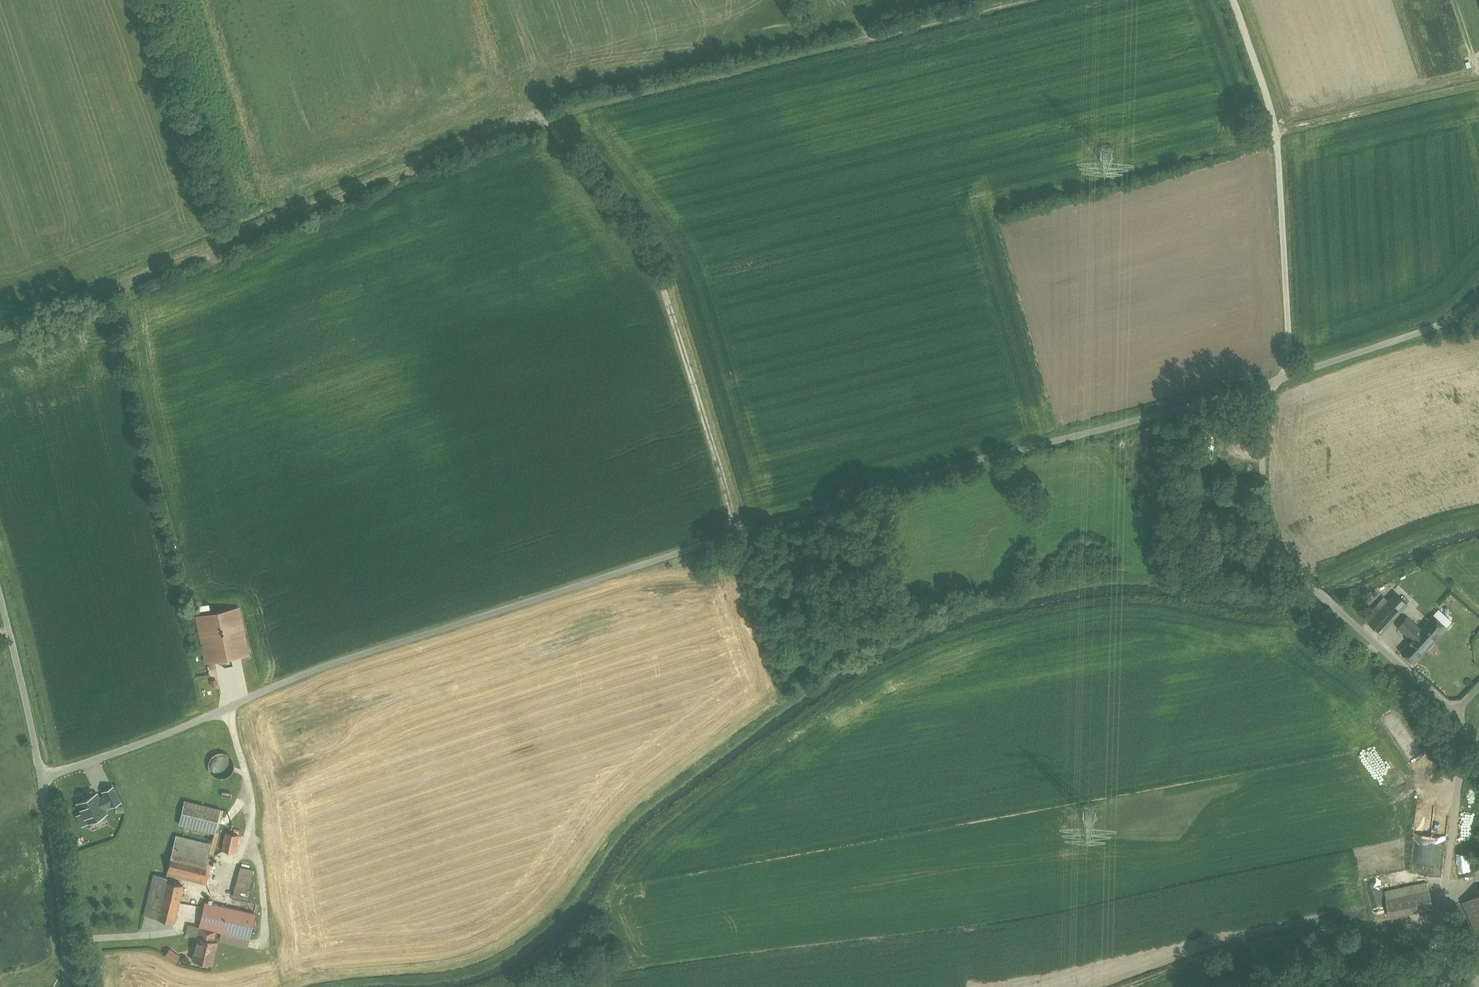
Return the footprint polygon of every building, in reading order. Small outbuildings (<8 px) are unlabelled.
[(1388,600),(1369,622),(1380,632),(1400,611),(1388,600)] [(238,607),(197,615),(207,662),(248,653),(238,607)] [(1433,616),(1420,630),(1407,618),(1398,627),(1412,639),(1401,651),(1414,662),(1426,648),(1427,648),(1446,627),(1433,616)] [(233,770),(234,765),(233,760),(230,756),(226,753),(221,752),(216,753),(212,756),(209,760),(208,765),(210,770),(212,774),(217,777),(221,778),(226,777),(230,774),(233,770)] [(104,791),(106,794),(111,804),(111,805),(119,800),(112,787),(104,791)] [(99,798),(96,793),(78,803),(83,812),(77,815),(82,824),(106,812),(103,807),(111,804),(106,794),(99,798)] [(1464,826),(1473,827),(1475,799),(1469,799),(1468,804),(1460,804),(1458,833),(1464,833),(1464,826)] [(220,810),(185,801),(179,824),(215,833),(220,810)] [(1438,873),(1444,825),(1417,822),(1411,870),(1438,873)] [(238,835),(226,832),(222,850),(235,852),(238,835)] [(212,844),(176,835),(171,855),(207,864),(212,844)] [(1456,865),(1461,865),(1462,872),(1470,872),(1469,849),(1460,850),(1460,858),(1456,858),(1456,865)] [(207,864),(171,855),(167,871),(203,880),(207,864)] [(252,870),(240,867),(238,876),(250,879),(252,870)] [(183,885),(166,881),(167,877),(154,874),(144,915),(174,922),(183,885)] [(1428,891),(1386,900),(1389,916),(1432,907),(1428,891)] [(1463,902),(1478,937),(1478,895),(1463,902)] [(246,911),(206,902),(200,926),(216,930),(240,936),(246,911)] [(216,930),(201,927),(198,937),(213,940),(216,930)] [(198,937),(192,959),(212,964),(217,941),(213,940),(198,937)] [(161,954),(172,963),(178,956),(167,947),(161,954)] [(246,957),(230,966),(234,972),(249,962),(246,957)]
